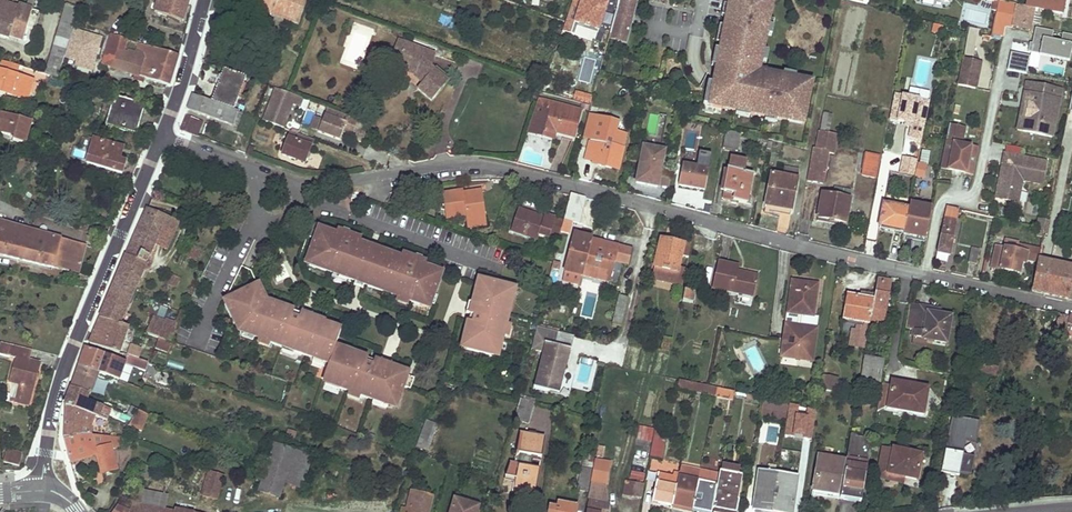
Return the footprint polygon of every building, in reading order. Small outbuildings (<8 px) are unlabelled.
[(10,36),(22,40),(35,0),(28,0),(27,7),(19,4),(18,7),(3,2),(4,0),(0,0),(0,35),(9,38),(10,36)] [(173,0),(158,0),(158,1),(155,12),(183,21),(185,14),(188,5),(173,0)] [(273,16),(278,0),(230,0),(273,16)] [(273,16),(298,25),(307,1),(308,0),(278,0),(273,16)] [(565,29),(572,31),(574,20),(602,27),(605,15),(609,0),(572,0),(565,29)] [(605,15),(614,17),(615,13),(618,0),(609,0),(605,15)] [(615,13),(614,17),(608,39),(617,41),(618,37),(627,39),(637,0),(618,0),(615,13)] [(812,82),(795,79),(795,82),(789,81),(789,78),(783,76),(767,73),(766,77),(758,75),(760,67),(761,61),(762,55),(759,55),(760,50),(763,50),(766,35),(768,25),(765,25),(766,19),(769,19),(773,0),(729,0),(728,5),(731,6),(729,18),(726,17),(724,26),(727,26),(726,32),(723,32),(721,39),(719,50),(722,51),(719,67),(716,84),(715,90),(711,90),(708,105),(736,111),(737,108),(744,109),(743,112),(750,114),(766,117),(766,113),(778,116),(778,119),(787,121),(789,113),(796,114),(796,112),(806,114),(812,82)] [(1025,6),(1023,15),(1016,13),(1017,7),(999,3),(994,25),(1012,28),(1020,29),(1018,43),(1029,45),(1033,23),(1035,23),(1039,24),(1042,10),(1051,11),(1053,0),(1027,0),(1025,6)] [(78,8),(65,4),(45,74),(48,75),(58,78),(78,8)] [(731,6),(728,5),(723,4),(721,16),(726,17),(729,18),(731,6)] [(335,9),(327,6),(325,11),(333,14),(335,9)] [(1023,15),(1025,6),(1017,7),(1016,13),(1023,15)] [(768,25),(766,35),(771,36),(774,20),(769,19),(766,19),(765,25),(768,25)] [(727,26),(724,26),(719,25),(717,38),(721,39),(723,32),(726,32),(727,26)] [(994,25),(992,35),(1001,37),(1000,42),(1009,43),(1012,28),(994,25)] [(1033,27),(1029,52),(1069,59),(1071,46),(1071,34),(1033,27)] [(92,70),(101,39),(73,30),(65,57),(75,59),(75,57),(79,58),(79,61),(77,66),(92,70)] [(121,37),(121,36),(112,33),(102,65),(136,75),(134,80),(142,82),(144,78),(167,85),(177,55),(140,43),(136,56),(123,52),(127,39),(121,37)] [(411,54),(414,46),(399,41),(390,65),(416,74),(417,72),(397,65),(403,51),(411,54)] [(607,43),(602,62),(609,64),(614,45),(607,43)] [(431,67),(436,55),(414,46),(411,54),(403,51),(397,65),(417,72),(416,74),(415,77),(422,83),(418,88),(432,101),(450,79),(436,67),(434,70),(431,67)] [(722,51),(719,50),(714,49),(711,65),(719,67),(722,51)] [(762,55),(761,61),(766,62),(769,51),(763,50),(760,50),(759,55),(762,55)] [(982,62),(964,58),(958,85),(975,89),(977,81),(982,62)] [(1055,73),(1063,74),(1066,60),(1058,58),(1055,73)] [(22,67),(2,61),(0,65),(0,93),(26,101),(32,79),(20,75),(22,67)] [(766,77),(767,73),(768,69),(760,67),(758,75),(766,77)] [(234,110),(246,78),(223,69),(211,101),(234,110)] [(795,82),(795,79),(796,75),(784,72),(783,76),(789,78),(789,81),(795,82)] [(62,86),(64,79),(58,78),(48,75),(46,81),(62,86)] [(72,82),(64,79),(62,86),(70,89),(72,82)] [(715,90),(716,84),(708,82),(703,104),(708,105),(711,90),(715,90)] [(1062,89),(1027,82),(1023,102),(1028,103),(1023,130),(1052,136),(1062,89)] [(296,107),(299,98),(287,93),(276,89),(264,121),(285,128),(293,105),(296,107)] [(592,95),(576,90),(573,99),(589,104),(592,95)] [(930,100),(894,93),(891,109),(889,118),(906,121),(913,123),(912,125),(925,128),(930,100)] [(670,97),(657,94),(655,102),(669,106),(670,97)] [(238,111),(234,110),(211,101),(193,95),(191,102),(188,109),(233,125),(238,111)] [(576,137),(583,108),(538,96),(529,130),(555,137),(557,132),(565,134),(576,137)] [(140,121),(145,106),(114,97),(112,105),(117,107),(111,127),(137,134),(140,121)] [(1023,102),(1017,129),(1023,130),(1028,103),(1023,102)] [(357,120),(327,108),(318,131),(339,139),(342,131),(352,135),(354,128),(356,124),(357,120)] [(737,108),(736,111),(735,116),(749,118),(750,114),(743,112),(744,109),(737,108)] [(13,141),(25,144),(31,121),(1,112),(0,114),(0,134),(14,138),(13,141)] [(789,113),(787,121),(804,124),(806,114),(796,112),(796,114),(789,113)] [(589,137),(625,145),(628,132),(617,129),(620,119),(590,113),(584,136),(589,137)] [(766,113),(766,117),(765,121),(777,123),(778,119),(778,116),(766,113)] [(837,117),(823,114),(821,121),(831,123),(836,124),(837,117)] [(186,115),(181,129),(192,133),(198,120),(186,115)] [(198,120),(192,133),(198,136),(203,122),(198,120)] [(828,135),(831,123),(821,121),(819,131),(828,135)] [(966,128),(950,125),(941,164),(941,167),(965,172),(969,152),(961,150),(962,145),(966,128)] [(364,131),(354,128),(352,135),(350,138),(360,142),(364,131)] [(306,163),(315,139),(292,131),(283,154),(306,163)] [(697,132),(688,131),(686,149),(695,150),(697,132)] [(741,133),(726,131),(723,148),(738,151),(740,138),(741,133)] [(816,148),(814,148),(808,181),(822,184),(827,153),(833,153),(837,136),(828,135),(819,131),(816,148)] [(763,143),(764,138),(741,133),(740,138),(763,143)] [(593,160),(592,162),(601,164),(620,168),(625,145),(589,137),(584,158),(593,160)] [(94,138),(87,163),(123,174),(127,162),(120,160),(123,148),(94,138)] [(247,154),(252,157),(257,143),(252,141),(247,154)] [(643,142),(635,180),(648,183),(658,185),(666,147),(643,142)] [(698,152),(696,167),(708,169),(711,154),(698,152)] [(999,179),(995,196),(1017,201),(1021,184),(1019,182),(1020,178),(1033,181),(1035,175),(1043,176),(1046,161),(1005,152),(1000,171),(1003,172),(1001,179),(999,179)] [(880,156),(866,154),(862,175),(876,178),(880,156)] [(746,161),(730,158),(722,199),(733,201),(747,204),(753,175),(745,173),(746,161)] [(923,178),(926,166),(918,164),(916,170),(915,177),(923,178)] [(696,167),(683,165),(679,186),(681,186),(700,189),(704,190),(705,187),(708,170),(708,169),(696,167)] [(765,206),(766,206),(764,214),(779,217),(779,214),(790,216),(791,210),(792,210),(799,170),(785,167),(783,176),(771,174),(765,206)] [(714,189),(717,172),(708,170),(705,187),(714,189)] [(1041,183),(1043,176),(1035,175),(1033,181),(1041,183)] [(700,189),(681,186),(680,193),(698,197),(700,189)] [(827,195),(822,194),(817,221),(834,224),(841,226),(842,223),(845,224),(852,190),(835,187),(834,190),(828,190),(827,195)] [(482,191),(463,194),(463,191),(442,194),(446,219),(466,216),(466,222),(486,219),(482,192),(482,191)] [(577,195),(571,194),(570,196),(564,221),(561,232),(574,235),(574,234),(577,234),(586,198),(586,197),(577,195)] [(913,206),(909,205),(908,210),(903,234),(903,238),(914,240),(925,242),(932,209),(923,207),(924,203),(915,201),(913,206)] [(892,232),(903,234),(908,210),(883,205),(879,229),(892,232)] [(958,210),(958,209),(946,207),(936,254),(937,255),(935,260),(946,263),(948,257),(949,257),(958,210)] [(106,303),(100,317),(120,324),(155,245),(168,217),(147,208),(134,239),(106,303)] [(550,233),(555,218),(545,215),(544,217),(518,209),(511,231),(534,238),(535,233),(549,238),(550,233)] [(166,251),(179,222),(168,217),(155,245),(166,251)] [(564,221),(555,218),(550,233),(560,236),(561,232),(564,221)] [(486,226),(486,219),(466,222),(467,228),(486,226)] [(1051,221),(1046,220),(1044,229),(1043,232),(1049,234),(1051,221)] [(78,273),(86,245),(31,230),(0,222),(0,255),(78,273)] [(320,225),(312,222),(307,236),(315,239),(307,261),(311,262),(317,264),(316,267),(355,282),(358,275),(364,277),(362,284),(396,297),(409,301),(418,305),(420,301),(429,305),(441,273),(424,267),(426,263),(409,257),(408,261),(400,258),(391,255),(390,257),(383,255),(384,252),(374,249),(371,256),(363,253),(366,246),(359,243),(352,241),(353,236),(337,230),(335,234),(319,228),(320,225)] [(574,235),(564,272),(582,276),(591,238),(577,234),(574,234),(574,235)] [(592,239),(592,238),(591,238),(582,276),(617,284),(622,264),(628,266),(632,250),(615,245),(592,239)] [(652,278),(683,285),(691,244),(674,240),(674,242),(661,239),(652,278)] [(196,261),(202,250),(187,241),(182,252),(196,261)] [(1040,249),(1019,245),(1018,251),(996,247),(991,268),(1019,274),(1021,263),(1021,260),(1025,261),(1026,260),(1038,262),(1038,260),(1040,249)] [(363,253),(371,256),(374,249),(366,246),(363,253)] [(979,250),(971,248),(968,262),(976,263),(979,250)] [(1037,292),(1045,294),(1051,263),(1038,260),(1038,262),(1032,291),(1037,292)] [(553,262),(553,263),(552,269),(558,270),(560,263),(553,262)] [(738,272),(739,266),(718,262),(712,288),(753,297),(758,276),(738,272)] [(1045,294),(1060,298),(1071,300),(1071,268),(1051,263),(1045,294)] [(168,284),(175,287),(179,278),(172,275),(168,284)] [(362,284),(364,277),(358,275),(355,282),(362,284)] [(886,279),(877,278),(875,294),(869,324),(884,327),(887,308),(882,307),(887,281),(886,281),(886,279)] [(508,299),(511,288),(479,280),(473,304),(470,313),(464,339),(467,339),(465,349),(494,356),(498,339),(502,340),(503,337),(506,325),(512,300),(508,299)] [(808,328),(809,316),(813,317),(817,285),(807,283),(792,281),(783,346),(796,348),(795,359),(812,362),(816,329),(808,328)] [(410,390),(414,379),(390,371),(391,369),(389,368),(378,364),(353,355),(352,358),(344,356),(345,354),(337,351),(342,336),(333,332),(333,333),(326,331),(327,326),(313,321),(302,317),(278,309),(277,310),(264,306),(261,299),(263,298),(259,288),(228,302),(235,318),(232,319),(238,334),(258,341),(270,345),(329,365),(323,381),(333,385),(332,387),(348,393),(360,397),(382,405),(383,402),(396,406),(403,388),(410,390)] [(693,303),(695,293),(684,291),(682,301),(693,303)] [(869,324),(875,294),(864,292),(863,297),(847,294),(842,320),(869,324)] [(621,325),(628,298),(619,296),(613,323),(621,325)] [(407,305),(409,301),(396,297),(395,301),(407,305)] [(927,313),(928,308),(920,306),(918,313),(910,312),(907,328),(911,329),(914,330),(913,337),(925,339),(946,343),(951,317),(927,313)] [(1061,320),(1059,329),(1066,330),(1065,335),(1071,337),(1071,316),(1070,316),(1064,315),(1063,321),(1061,320)] [(89,343),(119,353),(128,327),(120,324),(100,317),(96,328),(89,343)] [(158,337),(165,321),(153,317),(145,333),(158,337)] [(172,339),(177,325),(165,321),(158,337),(159,338),(171,342),(171,341),(172,339)] [(557,332),(537,327),(531,349),(544,353),(537,379),(560,385),(570,349),(554,345),(557,332)] [(573,336),(557,332),(554,345),(570,349),(573,336)] [(924,345),(925,339),(913,337),(912,343),(924,345)] [(176,342),(171,341),(171,342),(159,338),(155,348),(167,352),(170,346),(174,347),(176,342)] [(670,351),(672,339),(664,338),(662,349),(670,351)] [(498,339),(494,356),(498,357),(502,340),(498,339)] [(0,342),(0,343),(0,354),(17,358),(11,383),(20,386),(17,399),(12,398),(11,401),(28,406),(33,390),(40,363),(29,360),(32,350),(0,342)] [(795,359),(796,348),(783,346),(781,357),(795,359)] [(79,366),(98,373),(105,355),(87,348),(86,348),(83,355),(79,366)] [(125,362),(105,355),(98,373),(115,379),(118,380),(125,362)] [(129,356),(128,356),(126,364),(146,371),(149,363),(138,359),(129,356)] [(884,361),(865,357),(859,391),(878,394),(884,361)] [(979,372),(995,376),(998,367),(981,363),(979,372)] [(91,394),(98,373),(79,366),(75,379),(72,387),(90,394),(91,394)] [(822,375),(820,388),(835,390),(837,377),(822,375)] [(560,385),(537,379),(535,388),(558,394),(560,385)] [(696,393),(698,384),(680,380),(678,389),(696,393)] [(20,386),(11,383),(12,398),(17,399),(20,386)] [(698,384),(696,393),(715,397),(717,388),(698,384)] [(882,384),(879,400),(877,412),(886,408),(923,415),(928,388),(907,384),(907,387),(890,384),(890,385),(882,384)] [(87,400),(90,394),(72,387),(68,397),(65,406),(95,415),(107,419),(110,408),(87,400)] [(735,391),(717,388),(715,397),(733,401),(735,391)] [(359,401),(360,397),(348,393),(347,397),(359,401)] [(762,402),(763,397),(747,394),(745,401),(762,404),(762,402)] [(514,420),(528,424),(535,403),(521,398),(514,420)] [(786,421),(788,405),(762,402),(762,404),(759,417),(786,421)] [(788,405),(786,421),(813,425),(815,411),(788,404),(788,405)] [(92,422),(95,415),(65,406),(65,421),(64,439),(91,434),(91,423),(92,422)] [(133,417),(137,410),(131,407),(127,414),(133,417)] [(141,431),(148,415),(138,410),(134,418),(130,426),(141,431)] [(952,416),(940,472),(954,475),(954,471),(970,476),(974,456),(963,454),(966,441),(975,443),(979,422),(952,416)] [(129,417),(125,425),(130,426),(134,418),(129,417)] [(437,425),(425,421),(418,441),(430,445),(437,425)] [(768,442),(777,443),(779,426),(770,425),(768,442)] [(653,438),(665,440),(668,429),(655,427),(653,438)] [(519,433),(514,460),(512,470),(516,471),(513,493),(521,494),(534,496),(539,468),(531,467),(533,456),(541,458),(544,438),(536,436),(536,433),(528,432),(528,435),(519,433)] [(114,436),(92,434),(91,434),(64,439),(71,462),(97,455),(102,474),(117,470),(110,446),(117,444),(114,436)] [(846,460),(840,496),(839,499),(850,501),(861,503),(872,439),(851,436),(846,460)] [(665,440),(653,438),(649,458),(662,461),(665,440)] [(301,489),(313,457),(273,443),(257,492),(280,500),(285,484),(301,489)] [(917,480),(921,455),(883,447),(877,478),(888,480),(889,474),(906,478),(917,480)] [(23,453),(7,449),(4,462),(19,466),(23,453)] [(592,469),(594,456),(584,455),(582,467),(592,469)] [(818,456),(812,491),(827,494),(840,496),(846,460),(818,456)] [(607,467),(609,460),(597,458),(595,464),(607,467)] [(154,480),(159,471),(139,462),(135,472),(154,480)] [(737,475),(738,469),(722,465),(721,471),(737,475)] [(581,467),(577,490),(588,492),(592,469),(582,467),(581,467)] [(700,471),(681,467),(679,474),(678,478),(673,506),(682,508),(692,510),(698,481),(700,471)] [(630,470),(629,478),(644,481),(645,472),(630,470)] [(766,509),(773,510),(777,483),(778,473),(760,470),(759,479),(756,479),(754,498),(758,498),(756,511),(763,511),(765,511),(766,509)] [(717,485),(712,509),(727,511),(736,511),(738,500),(737,500),(742,476),(737,475),(721,471),(720,471),(717,485)] [(217,500),(224,477),(210,472),(203,493),(202,496),(217,500)] [(659,498),(658,503),(673,506),(678,478),(672,476),(657,473),(652,502),(654,497),(659,498)] [(798,476),(778,473),(777,483),(796,486),(798,476)] [(889,474),(888,480),(904,484),(906,478),(889,474)] [(136,479),(131,477),(121,497),(127,500),(136,479)] [(622,495),(641,499),(644,484),(625,480),(622,495)] [(698,481),(692,510),(702,511),(703,511),(711,511),(712,509),(717,485),(698,481)] [(603,491),(604,484),(592,482),(591,489),(603,491)] [(796,486),(777,483),(773,510),(779,511),(793,511),(796,486)] [(604,484),(603,491),(591,489),(589,500),(608,503),(604,484)] [(162,510),(164,496),(140,491),(138,505),(162,510)] [(412,491),(407,510),(406,511),(429,511),(433,497),(412,491)] [(127,500),(121,497),(117,507),(129,511),(172,511),(162,510),(138,505),(133,504),(133,502),(127,500)] [(455,499),(451,511),(476,511),(478,506),(455,499)] [(608,503),(589,500),(586,511),(606,511),(608,503)] [(577,506),(558,503),(557,508),(550,507),(549,511),(576,511),(577,506)]
